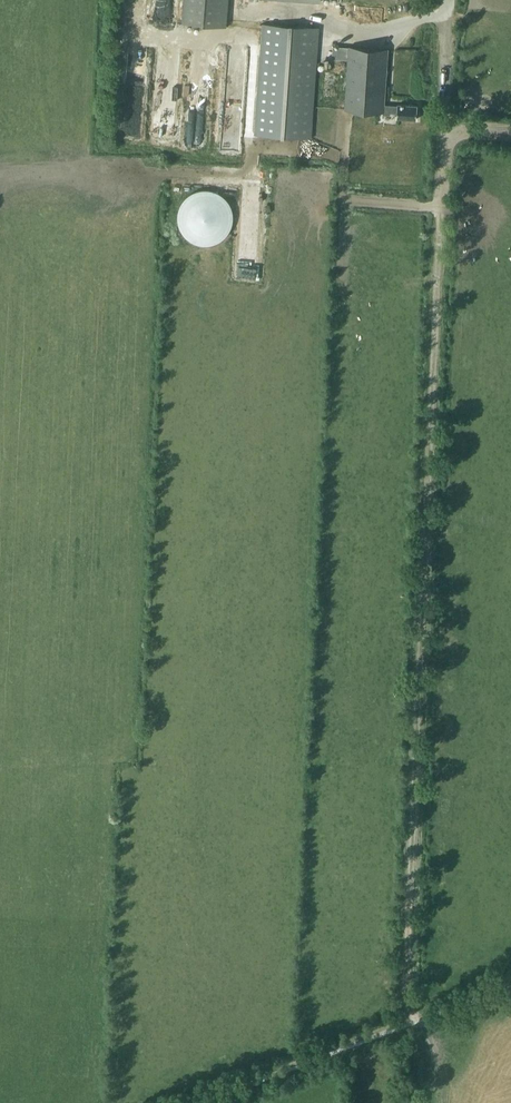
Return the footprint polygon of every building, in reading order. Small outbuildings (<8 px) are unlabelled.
[(182,23),(226,26),(228,0),(184,0),(182,23)] [(262,23),(254,134),(311,138),(319,27),(262,23)] [(391,115),(391,112),(397,113),(396,118),(417,119),(418,106),(397,104),(397,106),(384,105),(388,49),(349,46),(349,47),(333,45),(332,58),(348,58),(344,109),(383,112),(382,114),(391,115)] [(336,82),(336,76),(325,75),(323,97),(329,98),(329,91),(335,91),(335,85),(330,85),(330,82),(336,82)] [(170,120),(173,105),(160,102),(157,118),(170,120)] [(200,178),(193,179),(186,182),(180,186),(176,192),(173,199),(172,206),(173,213),(176,220),(180,225),(186,230),(193,233),(200,234),(207,233),(214,230),(220,225),(224,220),(227,213),(228,206),(227,199),(224,192),(220,186),(214,182),(207,179),(200,178)]
